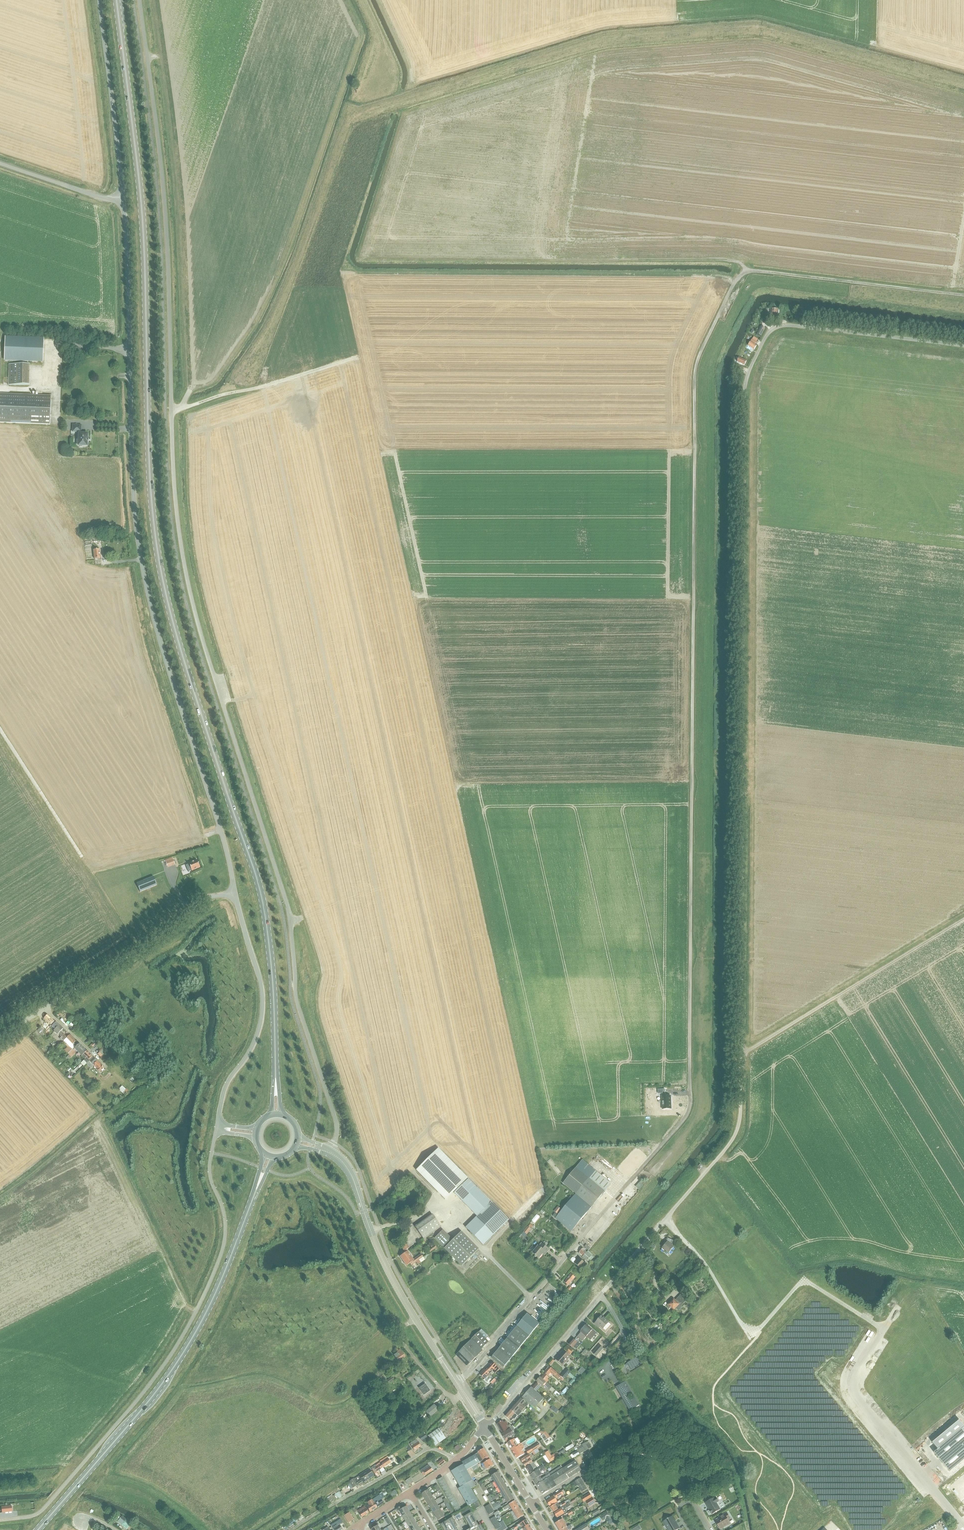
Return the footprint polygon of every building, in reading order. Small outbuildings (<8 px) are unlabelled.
[(768,316),(768,320),(777,320),(778,310),(771,310),(770,316),(768,316)] [(761,326),(757,334),(761,336),(765,329),(761,326)] [(6,337),(5,361),(42,362),(43,339),(6,337)] [(755,345),(756,343),(752,340),(748,346),(754,350),(757,346),(755,345)] [(29,364),(9,364),(8,385),(29,385),(29,364)] [(0,394),(0,422),(50,424),(51,396),(0,394)] [(81,432),(81,426),(73,425),(73,432),(73,429),(76,429),(76,432),(78,432),(77,438),(79,438),(78,446),(79,446),(80,447),(82,447),(82,446),(87,446),(87,442),(88,442),(88,439),(87,439),(87,434),(80,434),(80,432),(81,432)] [(189,864),(186,865),(188,872),(192,871),(200,867),(197,860),(189,864)] [(139,891),(156,884),(152,876),(136,882),(139,891)] [(51,1025),(54,1022),(47,1015),(43,1019),(51,1025)] [(55,1023),(51,1027),(53,1029),(52,1030),(54,1031),(54,1032),(57,1035),(58,1033),(60,1035),(61,1036),(56,1042),(59,1045),(67,1035),(61,1030),(62,1029),(59,1026),(59,1025),(55,1022),(55,1023)] [(69,1035),(63,1041),(69,1047),(65,1051),(68,1054),(72,1050),(75,1047),(73,1045),(74,1044),(74,1043),(75,1042),(69,1035)] [(79,1044),(74,1049),(81,1056),(86,1052),(79,1044)] [(86,1064),(93,1058),(92,1057),(91,1057),(86,1052),(81,1056),(85,1060),(81,1063),(84,1066),(86,1064)] [(96,1061),(93,1058),(86,1064),(90,1069),(93,1066),(92,1065),(96,1061)] [(99,1072),(103,1068),(97,1061),(93,1065),(96,1069),(99,1072)] [(665,1089),(658,1090),(658,1094),(663,1093),(663,1096),(662,1097),(663,1109),(671,1109),(671,1096),(665,1096),(665,1089)] [(439,1149),(416,1171),(445,1199),(467,1177),(439,1149)] [(576,1194),(595,1170),(583,1160),(564,1184),(576,1194)] [(595,1170),(576,1194),(592,1207),(611,1183),(595,1170)] [(468,1179),(453,1193),(477,1217),(491,1203),(468,1179)] [(592,1207),(576,1194),(555,1218),(571,1232),(592,1207)] [(492,1203),(477,1217),(466,1228),(483,1246),(509,1220),(492,1203)] [(424,1239),(441,1227),(432,1214),(415,1226),(424,1239)] [(479,1250),(461,1232),(453,1241),(443,1231),(435,1239),(462,1267),(479,1250)] [(674,1241),(667,1238),(666,1241),(667,1242),(661,1249),(665,1251),(666,1250),(669,1253),(674,1247),(672,1246),(674,1241)] [(405,1251),(410,1248),(405,1241),(400,1244),(405,1251)] [(547,1254),(550,1250),(542,1244),(540,1247),(539,1246),(533,1253),(540,1259),(545,1253),(547,1254)] [(587,1261),(592,1256),(587,1252),(583,1248),(579,1252),(583,1256),(583,1257),(587,1261)] [(421,1254),(414,1260),(407,1251),(400,1256),(407,1266),(410,1264),(411,1266),(416,1262),(418,1265),(425,1260),(421,1254)] [(576,1261),(574,1263),(581,1269),(582,1269),(584,1266),(586,1264),(579,1258),(579,1259),(578,1258),(576,1261)] [(567,1286),(575,1277),(571,1274),(566,1279),(566,1280),(564,1282),(567,1284),(566,1285),(567,1286)] [(668,1276),(666,1279),(671,1284),(674,1282),(668,1276)] [(674,1298),(668,1305),(673,1310),(676,1308),(679,1311),(683,1307),(681,1306),(688,1299),(682,1293),(675,1300),(674,1298)] [(539,1324),(527,1314),(492,1358),(504,1368),(539,1324)] [(666,1324),(673,1317),(669,1314),(666,1318),(663,1322),(666,1324)] [(602,1317),(596,1322),(605,1331),(611,1325),(602,1317)] [(656,1324),(650,1330),(655,1334),(660,1329),(656,1324)] [(581,1332),(577,1337),(582,1341),(586,1336),(590,1340),(596,1333),(592,1330),(586,1325),(580,1331),(581,1332)] [(479,1332),(472,1339),(482,1349),(489,1342),(485,1338),(488,1336),(482,1329),(479,1332)] [(483,1350),(482,1349),(472,1339),(456,1355),(467,1366),(483,1350)] [(577,1349),(578,1348),(580,1345),(577,1341),(575,1340),(574,1339),(569,1344),(573,1348),(574,1346),(577,1349)] [(570,1355),(574,1350),(568,1345),(564,1349),(570,1355)] [(599,1345),(592,1353),(596,1356),(603,1349),(599,1345)] [(398,1362),(405,1357),(399,1349),(396,1352),(396,1353),(393,1355),(398,1362)] [(563,1350),(555,1359),(562,1365),(570,1356),(563,1350)] [(636,1358),(627,1363),(631,1370),(640,1365),(636,1358)] [(492,1362),(485,1370),(490,1375),(490,1374),(493,1371),(496,1374),(500,1369),(492,1362)] [(559,1378),(561,1377),(549,1366),(544,1372),(548,1375),(551,1373),(558,1379),(559,1378)] [(565,1371),(561,1376),(564,1378),(568,1373),(569,1372),(566,1369),(565,1371)] [(485,1370),(480,1375),(484,1379),(483,1380),(487,1383),(489,1381),(493,1377),(492,1377),(492,1376),(490,1374),(490,1375),(485,1370)] [(380,1383),(386,1379),(383,1375),(377,1378),(380,1383)] [(550,1389),(552,1387),(546,1381),(541,1378),(540,1377),(536,1381),(538,1382),(541,1385),(543,1386),(544,1385),(550,1389)] [(536,1383),(532,1388),(534,1389),(536,1391),(540,1387),(541,1385),(538,1382),(536,1384),(536,1383)] [(625,1382),(616,1387),(630,1411),(639,1405),(625,1382)] [(425,1384),(419,1388),(424,1395),(430,1391),(425,1384)] [(535,1409),(544,1398),(531,1387),(522,1398),(534,1408),(535,1409)] [(560,1394),(562,1396),(569,1389),(567,1387),(562,1392),(560,1391),(559,1393),(560,1394)] [(521,1398),(511,1410),(518,1416),(528,1404),(521,1398)] [(434,1404),(426,1411),(430,1416),(438,1410),(434,1404)] [(518,1416),(511,1410),(505,1416),(511,1422),(513,1419),(514,1420),(517,1416),(518,1416)] [(932,1442),(938,1449),(934,1452),(950,1471),(963,1459),(963,1426),(959,1420),(932,1442)] [(510,1427),(512,1426),(510,1425),(508,1426),(506,1421),(503,1423),(502,1421),(501,1421),(500,1422),(497,1424),(502,1434),(508,1431),(507,1429),(510,1427)] [(508,1431),(502,1434),(505,1440),(512,1436),(514,1435),(512,1432),(514,1430),(512,1426),(510,1427),(507,1429),(508,1431)] [(435,1445),(444,1438),(438,1429),(428,1436),(435,1445)] [(543,1430),(540,1432),(542,1435),(541,1436),(542,1438),(545,1441),(546,1443),(549,1441),(548,1439),(550,1438),(546,1432),(544,1429),(543,1430)] [(512,1436),(505,1440),(511,1449),(518,1445),(518,1444),(520,1443),(517,1438),(515,1439),(512,1436)] [(414,1451),(421,1446),(417,1440),(410,1444),(414,1451)] [(518,1445),(511,1449),(517,1459),(525,1454),(523,1451),(525,1448),(522,1443),(518,1445)] [(536,1445),(526,1451),(528,1454),(532,1452),(537,1448),(538,1448),(541,1446),(539,1443),(536,1445)] [(479,1453),(476,1454),(480,1462),(482,1461),(488,1457),(489,1456),(484,1448),(478,1452),(479,1453)] [(548,1451),(545,1453),(548,1458),(550,1462),(557,1458),(560,1456),(557,1452),(555,1454),(551,1456),(548,1451)] [(463,1462),(462,1462),(464,1464),(467,1470),(480,1462),(476,1454),(463,1462)] [(526,1467),(532,1463),(533,1463),(530,1459),(531,1458),(529,1455),(521,1460),(526,1467)] [(380,1463),(383,1467),(391,1462),(387,1457),(379,1462),(380,1463)] [(488,1457),(482,1461),(485,1466),(482,1467),(484,1471),(487,1469),(494,1465),(490,1459),(488,1457)] [(540,1476),(534,1480),(543,1495),(582,1470),(576,1461),(563,1469),(558,1472),(550,1477),(549,1474),(541,1479),(540,1476)] [(375,1464),(371,1467),(375,1473),(376,1472),(383,1467),(380,1463),(379,1462),(375,1464)] [(532,1463),(526,1467),(530,1474),(534,1471),(534,1470),(533,1468),(536,1466),(534,1464),(533,1463),(532,1463)] [(464,1464),(451,1471),(461,1488),(468,1483),(473,1481),(472,1479),(467,1470),(464,1464)] [(433,1470),(430,1467),(429,1465),(426,1467),(420,1470),(424,1476),(433,1470)] [(540,1476),(542,1475),(540,1472),(545,1469),(544,1466),(530,1475),(534,1480),(540,1476)] [(467,1470),(472,1479),(476,1477),(471,1468),(467,1470)] [(350,1483),(348,1484),(350,1489),(353,1487),(358,1484),(363,1481),(363,1482),(373,1475),(369,1469),(359,1475),(359,1476),(355,1479),(354,1478),(349,1481),(350,1483)] [(495,1482),(501,1478),(498,1472),(491,1476),(495,1482)] [(947,1486),(950,1490),(956,1496),(963,1507),(963,1472),(947,1486)] [(505,1483),(501,1478),(495,1482),(498,1487),(505,1483)] [(575,1481),(579,1488),(585,1485),(581,1478),(575,1481)] [(461,1488),(458,1489),(468,1506),(473,1504),(476,1502),(478,1500),(471,1488),(468,1483),(461,1488)] [(505,1483),(498,1487),(501,1492),(508,1488),(505,1483)] [(511,1494),(508,1488),(501,1492),(504,1498),(511,1494)] [(425,1499),(432,1495),(429,1490),(422,1494),(425,1499)] [(555,1499),(563,1494),(561,1491),(550,1498),(550,1499),(547,1501),(550,1506),(557,1502),(555,1499)] [(375,1497),(376,1499),(372,1501),(376,1507),(383,1503),(381,1499),(382,1499),(381,1498),(383,1497),(381,1492),(378,1494),(379,1495),(375,1497)] [(590,1493),(583,1497),(586,1501),(593,1497),(590,1493)] [(514,1499),(511,1494),(504,1498),(507,1503),(514,1499)] [(432,1495),(425,1499),(429,1504),(435,1500),(432,1495)] [(712,1514),(712,1515),(716,1512),(716,1513),(717,1512),(720,1509),(717,1503),(719,1502),(716,1497),(714,1498),(705,1503),(709,1510),(708,1511),(710,1514),(711,1514),(712,1514)] [(593,1498),(586,1502),(589,1507),(596,1503),(593,1498)] [(368,1505),(367,1506),(370,1511),(376,1507),(372,1501),(371,1500),(367,1503),(368,1505)] [(438,1506),(435,1500),(429,1504),(432,1510),(438,1506)] [(513,1510),(519,1507),(515,1501),(509,1504),(513,1510)] [(558,1502),(551,1507),(554,1512),(563,1506),(565,1505),(564,1503),(563,1503),(559,1505),(558,1502)] [(563,1506),(554,1512),(557,1518),(567,1512),(565,1509),(570,1506),(569,1503),(563,1506)] [(403,1516),(410,1512),(407,1506),(404,1508),(403,1505),(396,1509),(399,1514),(401,1514),(403,1516)] [(361,1517),(368,1512),(364,1506),(357,1510),(361,1517)] [(442,1511),(438,1506),(432,1510),(435,1515),(442,1511)] [(471,1513),(473,1512),(470,1507),(461,1512),(471,1528),(468,1529),(484,1529),(481,1525),(479,1526),(471,1513)] [(524,1515),(519,1507),(513,1510),(518,1519),(524,1515)] [(442,1511),(435,1515),(438,1521),(445,1517),(442,1511)] [(349,1512),(344,1515),(348,1522),(353,1519),(349,1512)] [(410,1512),(403,1516),(406,1522),(414,1517),(410,1512)] [(720,1521),(717,1523),(720,1529),(730,1524),(728,1520),(730,1518),(727,1513),(720,1517),(719,1518),(720,1521)] [(121,1516),(117,1521),(121,1525),(121,1526),(126,1529),(127,1529),(131,1524),(132,1522),(129,1519),(127,1518),(126,1519),(125,1520),(121,1516)] [(672,1516),(663,1521),(668,1529),(677,1529),(679,1529),(672,1516)] [(406,1522),(403,1523),(406,1529),(409,1527),(417,1522),(414,1517),(406,1522)] [(455,1524),(456,1523),(453,1517),(441,1525),(444,1529),(458,1529),(455,1524)] [(567,1527),(562,1518),(559,1519),(560,1521),(555,1523),(559,1529),(562,1529),(567,1527)] [(292,1520),(282,1527),(284,1529),(286,1529),(287,1529),(294,1523),(292,1520)] [(512,1528),(513,1529),(514,1529),(515,1529),(521,1526),(522,1529),(529,1525),(526,1520),(514,1527),(512,1528)] [(496,1529),(497,1529),(505,1529),(507,1529),(502,1521),(499,1523),(500,1524),(501,1526),(496,1529)] [(333,1527),(334,1529),(340,1529),(342,1529),(338,1524),(337,1522),(334,1524),(335,1526),(333,1527)] [(378,1525),(379,1525),(377,1522),(371,1526),(373,1528),(371,1529),(372,1529),(381,1529),(378,1525)]
